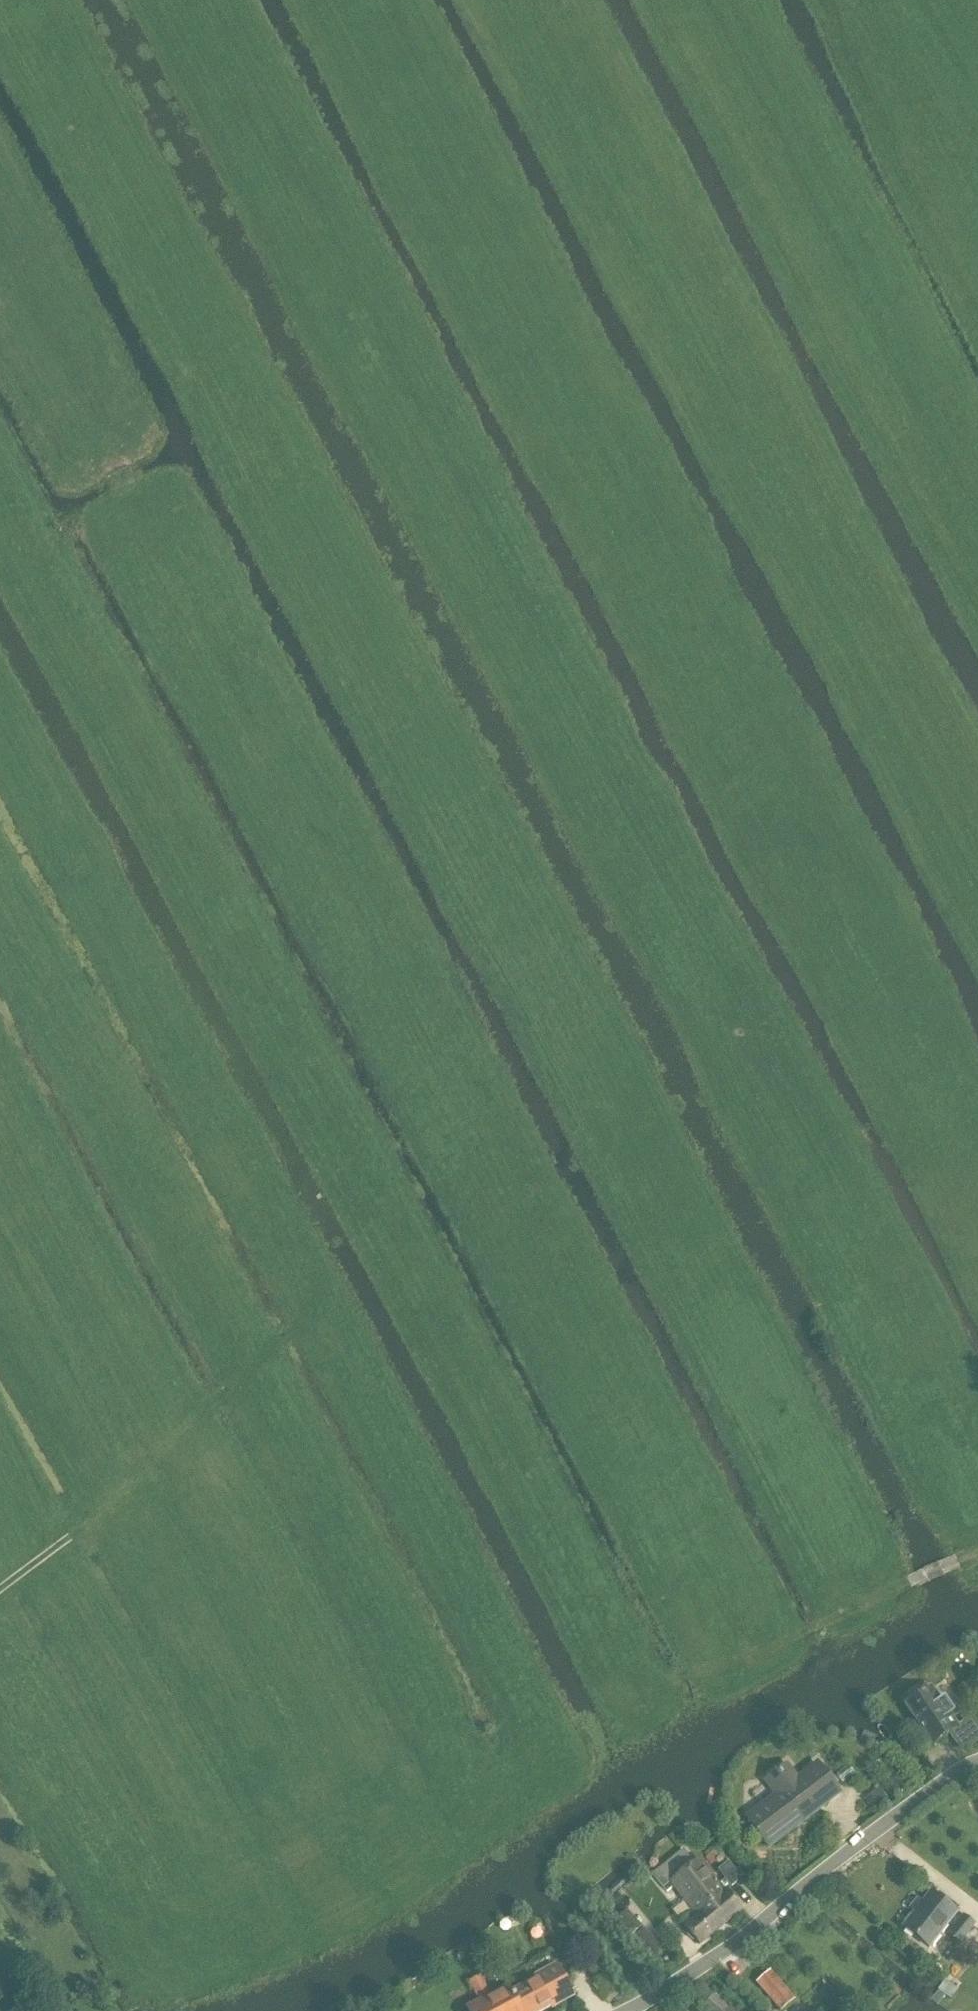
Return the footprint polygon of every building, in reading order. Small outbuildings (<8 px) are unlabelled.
[(939,1702),(931,1689),(905,1708),(931,1747),(949,1735),(961,1753),(977,1742),(977,1730),(971,1720),(958,1729),(950,1717),(953,1715),(943,1699),(939,1702)] [(768,1848),(838,1794),(816,1765),(796,1781),(785,1767),(766,1781),(777,1795),(746,1819),(768,1848)] [(696,1917),(724,1894),(698,1861),(693,1864),(683,1851),(664,1867),(652,1876),(666,1893),(673,1888),(696,1917)] [(730,1862),(718,1871),(725,1880),(731,1888),(743,1878),(730,1862)] [(724,1894),(696,1917),(683,1927),(699,1946),(743,1910),(727,1891),(724,1894)] [(960,1944),(974,1926),(931,1893),(904,1928),(929,1948),(948,1924),(954,1929),(949,1935),(960,1944)] [(629,1936),(641,1926),(629,1911),(616,1922),(629,1936)] [(649,1959),(661,1948),(645,1930),(633,1941),(649,1959)] [(519,2010),(544,2010),(550,2008),(551,2009),(573,1997),(556,1965),(534,1977),(535,1980),(510,1993),(519,2010)] [(757,1984),(779,2010),(781,2010),(793,2000),(770,1973),(757,1984)] [(510,1993),(506,1987),(490,1996),(480,1977),(469,1983),(479,2002),(466,2008),(467,2010),(519,2010),(510,1993)] [(715,1995),(700,2010),(733,2010),(715,1995)]
